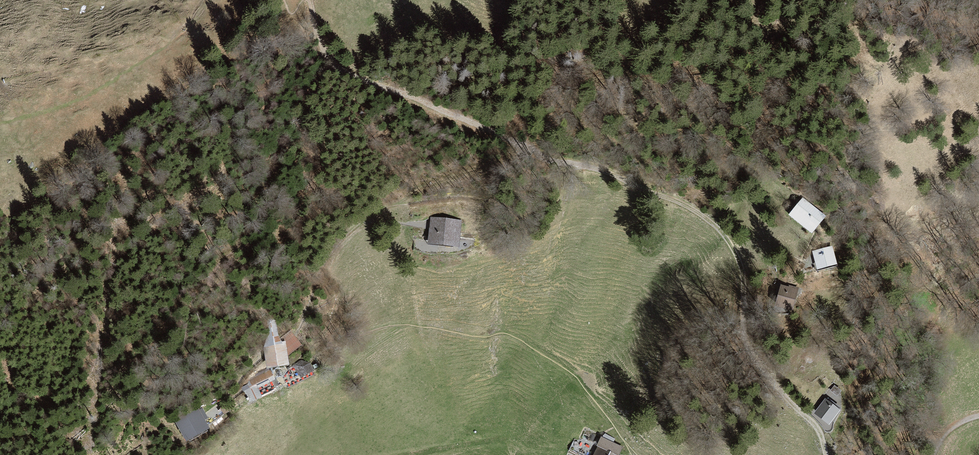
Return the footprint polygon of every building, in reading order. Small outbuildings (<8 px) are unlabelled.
[(803,197),(788,216),(812,234),(826,216),(803,197)] [(463,220),(431,217),(427,245),(460,247),(463,220)] [(833,248),(812,253),(816,271),(837,266),(833,248)] [(793,311),(799,287),(780,282),(774,307),(793,311)] [(267,370),(289,366),(288,356),(302,345),(294,336),(291,331),(279,338),(276,320),(262,322),(266,341),(264,349),(265,354),(267,370)] [(293,366),(301,378),(314,372),(310,363),(301,360),(293,366)] [(250,404),(280,389),(273,375),(270,370),(248,381),(248,384),(241,387),(243,390),(250,404)] [(834,385),(830,391),(837,397),(841,391),(834,385)] [(826,402),(818,413),(828,421),(838,409),(830,402),(829,404),(826,402)] [(201,406),(174,420),(187,443),(210,430),(205,420),(208,419),(201,406)] [(601,437),(596,446),(598,447),(594,454),(620,454),(623,447),(601,437)]
